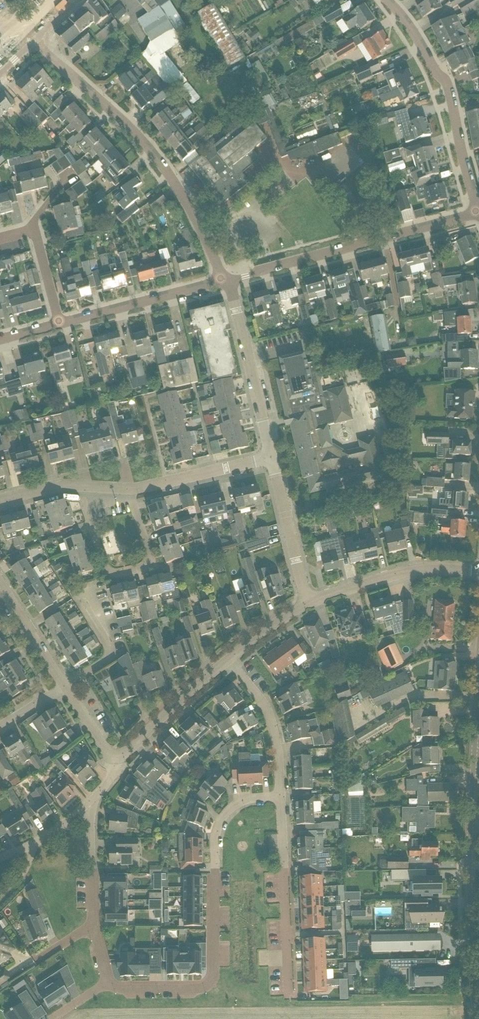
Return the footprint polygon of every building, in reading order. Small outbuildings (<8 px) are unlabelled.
[(114,19),(105,3),(103,0),(94,0),(55,33),(66,46),(67,46),(75,55),(82,49),(92,40),(87,34),(90,31),(94,36),(114,19)] [(153,1),(160,9),(168,22),(179,15),(170,1),(169,2),(168,0),(152,0),(153,1)] [(294,9),(299,6),(306,0),(296,0),(290,4),(294,9)] [(426,2),(418,7),(423,18),(432,13),(441,8),(438,2),(440,1),(439,0),(425,0),(426,2)] [(457,6),(466,1),(465,0),(449,0),(448,0),(453,8),(457,6)] [(457,6),(463,15),(478,6),(478,0),(467,0),(466,1),(457,6)] [(195,16),(227,69),(245,58),(214,4),(195,16)] [(375,20),(364,5),(356,10),(342,20),(348,30),(357,24),(361,30),(367,26),(375,20)] [(117,6),(111,12),(118,20),(124,14),(117,6)] [(324,22),(326,24),(343,15),(339,6),(321,16),(324,22)] [(138,21),(138,22),(149,39),(148,39),(150,42),(152,42),(164,34),(166,37),(174,31),(171,26),(168,22),(160,9),(159,8),(149,14),(138,21)] [(432,28),(438,41),(462,29),(458,23),(455,16),(432,28)] [(112,36),(120,28),(115,22),(114,20),(114,19),(94,36),(100,44),(101,43),(111,35),(112,36)] [(462,29),(438,41),(445,54),(468,42),(465,36),(467,36),(467,34),(467,32),(465,30),(464,29),(462,30),(462,29)] [(379,53),(391,46),(382,32),(371,39),(370,38),(361,44),(372,62),(381,56),(379,53)] [(335,43),(338,48),(345,43),(342,39),(335,43)] [(345,43),(338,48),(332,51),(337,60),(356,49),(350,40),(345,43)] [(147,50),(141,55),(163,84),(164,83),(168,88),(171,94),(186,82),(167,58),(162,55),(158,52),(151,57),(147,50)] [(446,61),(452,73),(458,70),(460,75),(465,72),(463,68),(467,65),(472,81),(478,78),(478,74),(476,64),(477,63),(475,58),(466,62),(461,52),(446,60),(446,61)] [(354,71),(359,82),(372,76),(371,74),(381,70),(377,61),(354,71)] [(259,62),(252,67),(255,73),(263,69),(259,62)] [(37,67),(27,76),(38,88),(42,93),(48,88),(52,83),(37,67)] [(119,81),(128,92),(136,86),(139,89),(147,82),(136,68),(130,73),(119,81)] [(381,89),(377,91),(379,97),(414,83),(409,71),(398,75),(395,70),(384,75),(389,86),(381,89)] [(38,88),(27,76),(17,86),(32,102),(37,98),(33,93),(38,88)] [(154,90),(154,91),(148,95),(143,89),(132,97),(142,109),(150,103),(153,107),(154,108),(171,94),(168,88),(164,83),(163,84),(155,90),(155,89),(154,90)] [(414,83),(379,97),(382,102),(396,97),(395,95),(401,93),(404,101),(409,98),(419,94),(414,83)] [(187,93),(195,111),(205,107),(196,88),(187,93)] [(0,96),(0,114),(2,116),(15,104),(5,92),(0,96)] [(53,104),(58,109),(65,103),(69,100),(63,94),(56,101),(53,104)] [(233,107),(232,108),(237,115),(244,109),(237,101),(232,105),(233,107)] [(66,119),(70,125),(82,114),(73,105),(69,108),(65,103),(58,109),(50,117),(55,122),(58,119),(62,123),(66,119)] [(34,104),(28,109),(41,125),(48,119),(43,114),(34,104)] [(152,122),(159,131),(188,109),(184,104),(176,110),(175,110),(171,113),(163,104),(150,114),(154,120),(152,122)] [(41,125),(28,109),(22,115),(35,130),(35,131),(38,133),(43,128),(40,126),(41,125)] [(159,131),(167,141),(179,132),(176,128),(184,121),(192,114),(188,109),(159,131)] [(287,156),(285,150),(284,147),(269,109),(263,111),(252,117),(230,135),(230,134),(223,139),(213,147),(212,148),(203,155),(189,167),(190,169),(191,168),(204,184),(203,185),(208,190),(212,187),(220,197),(218,199),(219,204),(224,203),(249,183),(241,172),(252,163),(247,156),(259,147),(267,140),(260,131),(262,130),(258,125),(266,121),(277,147),(281,158),(287,156)] [(406,110),(394,113),(398,127),(401,126),(406,143),(430,136),(430,134),(432,133),(430,125),(428,126),(425,118),(410,122),(406,110)] [(474,150),(478,149),(478,111),(467,113),(474,150)] [(70,125),(65,129),(70,134),(72,133),(73,132),(75,130),(79,134),(90,123),(82,114),(70,125)] [(287,119),(296,142),(304,139),(295,116),(287,119)] [(167,141),(175,151),(203,129),(200,124),(192,130),(191,129),(182,136),(179,132),(167,141)] [(203,129),(175,151),(183,161),(195,152),(191,147),(200,140),(207,134),(203,129)] [(86,155),(87,154),(104,139),(96,130),(90,134),(89,135),(87,133),(77,141),(78,142),(79,143),(77,145),(82,150),(81,151),(86,155)] [(340,139),(352,135),(350,130),(339,134),(340,139)] [(309,141),(285,150),(287,156),(293,153),(296,158),(317,159),(315,155),(342,144),(340,139),(339,134),(338,133),(311,144),(309,141)] [(71,148),(78,142),(77,141),(73,137),(67,143),(71,148)] [(100,159),(112,149),(104,139),(87,154),(92,158),(96,155),(100,159)] [(213,139),(212,140),(213,147),(223,139),(213,139)] [(412,156),(415,167),(433,162),(437,161),(433,147),(422,151),(420,145),(405,149),(407,158),(412,156)] [(99,177),(102,174),(120,158),(112,149),(100,159),(96,163),(91,167),(92,168),(92,167),(100,175),(99,176),(99,177)] [(390,152),(383,154),(384,156),(386,164),(391,163),(392,160),(390,152)] [(58,175),(71,166),(72,166),(65,156),(51,166),(52,167),(58,175)] [(28,163),(27,157),(20,158),(20,157),(8,159),(10,167),(22,164),(28,163)] [(120,158),(102,174),(111,184),(112,183),(116,187),(123,181),(126,179),(130,175),(131,174),(128,170),(128,171),(127,169),(129,167),(120,158)] [(80,160),(72,166),(71,166),(78,177),(87,171),(80,160)] [(412,174),(416,188),(431,183),(430,177),(438,175),(435,165),(434,165),(433,162),(415,167),(417,172),(412,174)] [(43,170),(31,173),(35,190),(48,187),(43,170)] [(13,184),(14,187),(14,190),(16,195),(22,194),(23,194),(23,193),(35,190),(31,173),(18,176),(20,183),(13,184)] [(122,191),(114,196),(120,203),(118,204),(124,211),(117,217),(122,223),(129,218),(131,216),(139,210),(134,203),(139,200),(134,192),(135,191),(134,189),(142,183),(137,177),(129,184),(128,185),(121,190),(122,191)] [(71,188),(78,198),(88,191),(81,181),(71,188)] [(431,183),(416,188),(419,200),(425,198),(427,206),(436,203),(436,202),(446,200),(446,198),(447,197),(447,198),(448,198),(446,191),(446,192),(445,192),(443,185),(433,188),(431,183)] [(16,195),(14,190),(9,191),(7,192),(7,194),(6,195),(1,196),(0,193),(0,212),(1,215),(12,212),(13,212),(14,212),(13,212),(12,204),(18,202),(16,195)] [(106,196),(101,190),(92,197),(97,204),(106,196)] [(395,194),(398,203),(401,213),(410,210),(405,191),(395,194)] [(148,203),(153,210),(165,200),(160,194),(148,203)] [(54,208),(57,221),(75,217),(71,204),(54,208)] [(94,204),(89,207),(94,213),(98,210),(94,204)] [(98,210),(94,213),(98,219),(102,215),(98,210)] [(423,210),(414,212),(416,220),(425,217),(423,210)] [(75,217),(57,221),(61,234),(78,229),(75,217)] [(177,223),(189,245),(195,242),(187,228),(183,220),(177,223)] [(432,240),(435,249),(451,244),(448,235),(432,240)] [(465,263),(478,258),(478,256),(471,236),(456,242),(465,263)] [(154,279),(151,266),(150,258),(149,259),(147,253),(146,248),(140,249),(145,267),(136,270),(138,276),(140,282),(154,279)] [(178,260),(181,272),(202,266),(201,259),(194,261),(192,256),(190,248),(183,250),(183,248),(176,250),(178,260)] [(168,249),(160,251),(162,260),(170,258),(168,249)] [(444,292),(444,287),(441,278),(437,260),(431,262),(427,249),(413,252),(416,266),(423,265),(425,273),(431,272),(432,275),(430,275),(433,285),(427,286),(429,295),(444,292)] [(121,264),(110,267),(115,289),(128,286),(126,279),(132,278),(130,271),(129,266),(128,262),(127,258),(126,252),(119,254),(120,260),(121,264)] [(409,268),(416,266),(413,252),(398,256),(404,278),(411,276),(409,268)] [(14,257),(16,263),(25,260),(24,255),(14,257)] [(103,270),(92,273),(97,289),(102,288),(103,292),(115,289),(110,267),(106,255),(99,257),(103,270)] [(95,260),(89,261),(92,270),(98,269),(95,260)] [(384,260),(371,263),(377,284),(382,283),(380,276),(388,274),(384,260)] [(79,299),(73,274),(69,262),(62,264),(66,280),(61,281),(65,294),(64,294),(65,296),(65,295),(67,302),(79,299)] [(82,263),(86,278),(92,277),(88,262),(82,263)] [(151,266),(154,279),(169,275),(166,262),(151,266)] [(377,284),(371,263),(359,266),(363,281),(370,279),(372,285),(377,284)] [(40,284),(36,269),(27,272),(26,272),(31,287),(40,284)] [(363,300),(360,288),(359,288),(358,284),(350,287),(345,270),(338,272),(338,270),(332,272),(332,274),(330,274),(335,289),(333,290),(335,299),(342,298),(341,296),(349,294),(349,292),(351,291),(353,299),(350,299),(355,316),(366,313),(365,307),(363,300)] [(79,272),(73,274),(79,299),(91,296),(88,281),(82,282),(79,272)] [(317,298),(315,294),(325,291),(324,286),(321,277),(320,277),(320,276),(314,277),(315,278),(304,281),(307,291),(308,296),(309,300),(317,298)] [(441,278),(444,287),(458,285),(460,297),(462,297),(463,305),(477,303),(474,282),(462,284),(461,276),(451,277),(441,278)] [(398,283),(401,299),(404,299),(405,304),(411,303),(408,282),(406,283),(406,281),(398,283)] [(285,284),(277,286),(278,289),(281,301),(290,299),(292,306),(299,304),(297,297),(294,284),(286,286),(285,284)] [(365,286),(360,288),(363,300),(369,298),(365,286)] [(22,289),(6,293),(8,302),(10,302),(11,306),(14,316),(28,312),(23,296),(22,289)] [(255,302),(250,304),(254,316),(259,315),(265,313),(266,313),(267,312),(267,311),(271,310),(272,314),(273,317),(276,326),(283,324),(277,305),(273,306),(272,307),(269,299),(269,297),(267,292),(266,292),(265,291),(260,292),(261,293),(261,294),(257,295),(254,296),(255,302)] [(28,295),(23,296),(28,312),(42,309),(38,295),(29,297),(28,295)] [(379,303),(381,309),(395,307),(392,295),(386,296),(387,301),(379,303)] [(325,301),(330,321),(339,319),(333,299),(325,301)] [(225,338),(224,332),(231,331),(224,304),(215,306),(216,309),(204,312),(203,309),(189,313),(191,319),(184,320),(188,334),(202,331),(205,345),(204,345),(207,358),(208,358),(212,374),(211,375),(212,381),(237,375),(235,367),(232,367),(229,355),(232,354),(228,337),(225,338)] [(371,305),(365,307),(366,313),(373,311),(371,305)] [(299,308),(305,327),(312,325),(306,306),(299,308)] [(464,310),(443,314),(444,329),(458,328),(458,335),(471,334),(470,319),(465,319),(464,310)] [(370,345),(371,350),(368,350),(369,355),(377,353),(377,354),(391,351),(390,346),(384,316),(374,317),(370,318),(375,344),(370,345)] [(159,342),(153,344),(161,380),(164,390),(198,382),(195,372),(193,359),(167,364),(162,342),(166,341),(168,346),(178,344),(176,335),(174,336),(171,325),(155,328),(158,338),(159,342)] [(118,332),(106,335),(112,355),(119,353),(121,358),(128,356),(125,346),(123,347),(118,332)] [(132,337),(135,346),(138,358),(152,354),(147,333),(132,337)] [(112,355),(106,335),(94,338),(98,354),(95,354),(98,364),(101,377),(110,375),(105,356),(112,355)] [(441,335),(442,342),(442,343),(452,342),(455,342),(455,335),(441,335)] [(415,338),(408,339),(409,346),(416,345),(415,338)] [(55,357),(48,359),(55,385),(62,383),(57,364),(64,362),(69,381),(82,377),(80,370),(74,372),(71,360),(67,346),(53,350),(55,357)] [(448,369),(443,369),(443,370),(444,383),(446,383),(453,381),(461,380),(461,371),(460,371),(460,369),(461,369),(461,370),(468,369),(478,369),(477,352),(460,352),(459,352),(448,352),(448,359),(448,369)] [(19,373),(22,387),(35,384),(38,382),(39,380),(39,377),(38,373),(45,371),(41,354),(39,354),(38,353),(35,353),(34,353),(32,355),(33,356),(23,358),(26,371),(19,373)] [(332,445),(327,425),(334,423),(334,425),(353,421),(344,387),(326,391),(326,392),(322,393),(314,360),(306,362),(304,353),(279,359),(284,377),(276,379),(277,381),(286,418),(283,418),(285,426),(290,425),(297,454),(299,453),(301,463),(300,464),(303,479),(307,478),(311,493),(326,490),(327,493),(360,485),(360,484),(370,481),(370,483),(385,479),(375,437),(359,441),(360,448),(344,452),(344,450),(334,444),(332,445)] [(386,356),(388,368),(406,366),(404,354),(394,355),(386,356)] [(135,362),(139,378),(141,388),(148,386),(141,361),(135,362)] [(131,380),(139,378),(135,362),(127,365),(131,380)] [(213,383),(217,397),(232,393),(232,394),(235,393),(232,379),(213,383)] [(13,383),(6,385),(7,390),(9,398),(17,396),(13,383)] [(453,419),(462,419),(472,419),(472,403),(474,404),(475,392),(454,391),(454,409),(446,409),(446,418),(453,418),(453,419)] [(161,411),(164,410),(164,409),(179,406),(176,392),(158,396),(161,411)] [(217,412),(220,411),(220,410),(235,407),(232,394),(232,393),(217,397),(214,398),(217,412)] [(107,404),(111,418),(114,430),(120,428),(124,446),(138,442),(134,426),(126,428),(123,416),(118,417),(114,402),(107,404)] [(164,410),(167,423),(183,419),(183,420),(186,419),(182,405),(179,406),(164,409),(164,410)] [(220,410),(220,411),(223,424),(239,420),(239,421),(242,420),(238,406),(236,407),(235,407),(220,410)] [(384,408),(387,433),(396,432),(394,416),(393,406),(384,408)] [(13,414),(15,421),(16,421),(17,424),(24,422),(23,419),(24,419),(21,411),(13,414)] [(74,411),(69,413),(72,425),(77,424),(74,411)] [(72,425),(69,413),(62,415),(66,431),(73,429),(72,425)] [(115,435),(114,430),(111,418),(99,420),(100,426),(92,427),(93,430),(99,452),(104,451),(105,452),(111,451),(111,449),(112,449),(113,449),(110,439),(110,436),(115,435)] [(168,438),(171,437),(170,437),(186,433),(183,420),(183,419),(167,423),(164,424),(168,438)] [(224,439),(227,438),(226,438),(242,434),(239,421),(239,420),(223,424),(220,425),(224,439)] [(42,424),(35,426),(39,441),(39,442),(46,441),(42,424)] [(39,441),(35,426),(34,426),(34,425),(28,427),(32,443),(39,441)] [(93,430),(80,433),(83,446),(86,456),(99,452),(93,430)] [(171,437),(174,450),(189,446),(189,447),(192,447),(189,433),(186,433),(170,437),(171,437)] [(428,444),(443,444),(443,449),(445,449),(444,459),(456,459),(456,455),(460,455),(470,456),(471,441),(461,441),(448,441),(449,434),(428,433),(428,444)] [(226,438),(227,438),(230,451),(248,447),(245,434),(242,434),(226,438)] [(8,436),(1,438),(4,451),(4,452),(11,451),(8,436)] [(56,437),(58,445),(63,462),(74,459),(71,449),(69,438),(64,439),(61,436),(56,437)] [(63,462),(58,445),(51,447),(50,442),(46,444),(48,455),(51,465),(63,462)] [(30,452),(23,454),(28,471),(39,468),(37,458),(34,446),(29,448),(30,452)] [(189,446),(174,450),(174,451),(171,451),(174,464),(192,460),(189,447),(189,446)] [(28,471),(23,454),(22,449),(18,450),(19,455),(12,457),(13,464),(16,474),(28,471)] [(445,472),(455,473),(454,481),(458,481),(468,482),(470,466),(460,465),(446,464),(445,472)] [(426,487),(444,488),(444,479),(426,478),(426,479),(426,487)] [(246,489),(251,508),(252,514),(263,511),(262,506),(258,486),(254,487),(253,487),(251,487),(251,488),(246,489)] [(239,511),(251,508),(246,489),(234,492),(239,511)] [(440,507),(440,508),(449,508),(454,508),(454,509),(457,509),(467,510),(468,494),(458,493),(445,492),(445,500),(440,500),(440,507)] [(222,494),(211,497),(216,522),(228,520),(222,494)] [(181,498),(183,507),(184,509),(195,507),(193,501),(192,501),(191,495),(181,498)] [(216,522),(211,497),(199,500),(205,525),(216,522)] [(46,507),(50,520),(71,513),(69,508),(67,509),(64,502),(65,502),(64,501),(46,507)] [(149,515),(151,520),(168,514),(164,502),(148,508),(148,509),(150,515),(149,515)] [(369,506),(363,508),(364,515),(371,513),(369,506)] [(431,507),(431,514),(434,514),(434,515),(439,515),(448,516),(449,508),(440,508),(440,507),(439,507),(431,507)] [(317,521),(328,518),(330,524),(335,523),(332,512),(316,516),(317,521)] [(20,513),(14,514),(19,531),(30,529),(29,522),(26,513),(20,514),(20,513)] [(71,513),(50,520),(54,533),(73,527),(72,525),(72,526),(70,519),(73,518),(71,513)] [(401,529),(384,533),(387,544),(389,554),(406,550),(403,536),(410,535),(408,523),(409,523),(408,513),(408,516),(400,517),(401,523),(400,523),(401,529)] [(420,514),(408,513),(409,523),(433,525),(434,515),(434,514),(431,514),(420,513),(420,514)] [(19,531),(14,514),(9,516),(9,517),(0,519),(4,535),(14,532),(19,531)] [(168,514),(151,520),(153,525),(154,525),(156,531),(155,531),(156,532),(172,526),(168,514)] [(181,528),(198,522),(196,514),(178,520),(181,528)] [(234,516),(236,524),(238,532),(245,531),(241,514),(234,516)] [(451,533),(450,537),(465,538),(466,522),(451,521),(451,526),(441,525),(441,533),(451,533)] [(191,531),(194,542),(195,541),(203,539),(201,532),(200,533),(198,522),(181,528),(183,534),(191,531)] [(238,532),(236,524),(230,526),(233,537),(239,536),(238,532)] [(367,543),(360,544),(364,561),(377,558),(375,545),(381,544),(377,528),(371,530),(372,534),(365,536),(367,543)] [(269,537),(267,529),(256,532),(258,540),(266,538),(269,537)] [(201,532),(203,539),(204,544),(210,543),(207,531),(201,532)] [(160,547),(161,552),(179,546),(174,534),(159,540),(159,541),(161,547),(160,547)] [(64,541),(68,554),(85,547),(84,542),(83,543),(81,537),(81,536),(64,541)] [(344,536),(338,538),(341,553),(347,551),(350,564),(364,561),(360,544),(353,546),(352,539),(345,540),(344,536)] [(269,546),(266,538),(258,540),(246,543),(249,553),(269,546)] [(341,553),(338,538),(325,540),(326,545),(320,546),(322,554),(321,554),(325,572),(339,569),(337,558),(341,557),(341,558),(343,557),(341,553)] [(50,546),(48,540),(41,543),(42,548),(50,546)] [(179,546),(161,552),(163,557),(164,557),(166,563),(166,564),(183,558),(179,546)] [(68,554),(72,565),(88,560),(86,553),(87,552),(85,547),(68,554)] [(15,577),(17,581),(32,572),(25,561),(30,557),(26,551),(15,558),(19,564),(11,569),(16,577),(15,577)] [(260,588),(255,573),(251,558),(243,560),(248,577),(241,579),(245,590),(240,591),(243,598),(246,608),(259,603),(256,594),(262,592),(261,588),(260,588)] [(34,564),(36,568),(44,563),(41,559),(34,564)] [(88,560),(72,565),(76,577),(93,571),(92,566),(90,566),(88,560)] [(44,563),(36,568),(39,572),(46,567),(44,563)] [(53,568),(56,573),(63,568),(60,563),(53,568)] [(63,568),(56,573),(59,577),(66,573),(63,568)] [(258,572),(255,573),(260,588),(261,588),(266,586),(270,600),(283,595),(280,586),(282,585),(278,576),(271,578),(267,569),(258,572)] [(22,586),(26,591),(39,583),(32,572),(17,581),(21,587),(22,586)] [(163,575),(158,577),(162,595),(163,602),(182,597),(180,591),(174,592),(172,583),(170,575),(169,575),(163,577),(163,575)] [(147,580),(146,581),(148,590),(150,598),(162,595),(158,577),(153,578),(153,579),(147,581),(147,580)] [(28,597),(31,603),(46,594),(39,583),(26,591),(29,596),(28,597)] [(123,585),(127,603),(131,602),(132,606),(140,604),(137,593),(135,583),(128,585),(128,584),(123,585)] [(49,589),(52,592),(59,587),(57,584),(49,589)] [(124,603),(127,603),(123,585),(118,586),(118,587),(111,589),(115,606),(124,603)] [(59,587),(52,592),(54,596),(62,591),(59,587)] [(46,594),(31,603),(33,606),(35,606),(40,614),(48,608),(53,605),(46,594)] [(228,609),(220,612),(222,619),(226,629),(239,624),(235,613),(241,611),(238,601),(236,596),(225,600),(228,609)] [(404,604),(403,604),(401,603),(400,601),(393,603),(391,597),(370,604),(375,620),(390,615),(394,626),(392,627),(394,635),(403,632),(403,621),(404,604)] [(200,604),(204,615),(195,618),(198,627),(201,637),(215,632),(213,627),(214,627),(213,624),(212,624),(211,623),(217,621),(210,600),(200,604)] [(403,601),(403,604),(404,604),(403,621),(412,621),(413,601),(403,601)] [(436,628),(436,640),(451,641),(454,602),(436,601),(434,628),(436,628)] [(144,604),(139,606),(142,623),(148,621),(158,619),(153,602),(146,604),(145,604),(144,604)] [(176,607),(177,614),(185,613),(183,606),(176,607)] [(367,632),(362,613),(354,615),(352,610),(334,615),(337,624),(340,633),(347,631),(349,637),(349,638),(358,635),(367,632)] [(68,617),(70,621),(78,616),(75,612),(68,617)] [(49,631),(51,635),(66,625),(59,614),(45,623),(50,631),(49,631)] [(78,616),(70,621),(73,625),(80,620),(78,616)] [(160,619),(162,627),(170,625),(168,617),(160,619)] [(182,619),(187,634),(194,632),(189,617),(182,619)] [(305,627),(309,636),(315,647),(324,643),(328,651),(330,651),(332,659),(335,658),(339,657),(340,657),(336,641),(329,643),(323,629),(319,620),(305,627)] [(56,640),(59,645),(73,636),(66,625),(51,635),(55,641),(56,640)] [(122,635),(134,632),(132,627),(132,625),(125,627),(120,628),(122,635)] [(153,632),(158,648),(164,645),(159,630),(153,632)] [(61,651),(65,657),(80,648),(73,636),(59,645),(63,650),(61,651)] [(178,645),(179,648),(184,664),(197,659),(194,650),(189,636),(184,638),(185,643),(178,645)] [(83,642),(86,646),(93,641),(91,637),(83,642)] [(281,644),(282,646),(294,661),(304,654),(298,646),(292,638),(287,642),(286,641),(281,644)] [(0,644),(0,657),(2,657),(10,651),(6,645),(7,645),(5,641),(0,644)] [(93,641),(86,646),(88,649),(96,644),(93,641)] [(378,653),(386,672),(404,664),(395,645),(378,653)] [(184,664),(179,648),(171,650),(169,646),(164,648),(168,661),(171,671),(185,666),(184,664)] [(276,648),(272,651),(284,669),(294,661),(282,646),(278,649),(276,648)] [(80,648),(65,657),(67,660),(69,660),(73,667),(87,659),(80,648)] [(284,669),(272,651),(267,655),(268,656),(263,660),(275,676),(284,669)] [(117,682),(113,683),(115,689),(117,696),(119,695),(121,702),(136,696),(133,687),(138,685),(137,682),(138,682),(134,670),(132,665),(129,654),(128,654),(118,660),(118,661),(122,674),(120,674),(122,680),(117,682)] [(22,671),(23,670),(21,666),(19,667),(16,661),(10,665),(6,659),(0,663),(0,676),(2,675),(5,681),(22,671)] [(329,660),(323,663),(326,669),(332,667),(329,660)] [(132,665),(134,670),(138,682),(137,682),(138,685),(145,683),(149,692),(165,687),(162,677),(160,673),(153,675),(152,671),(146,672),(143,662),(142,662),(132,665)] [(433,690),(454,691),(456,663),(440,662),(439,681),(434,681),(433,690)] [(371,672),(374,681),(382,678),(380,670),(371,672)] [(22,671),(5,681),(8,686),(6,687),(7,689),(13,697),(25,689),(22,684),(27,681),(23,675),(24,674),(22,671)] [(366,689),(376,708),(414,691),(405,672),(366,689)] [(93,683),(96,688),(101,685),(98,680),(93,683)] [(282,697),(277,699),(284,715),(293,710),(301,707),(300,706),(308,702),(303,692),(300,693),(296,683),(289,686),(279,690),(282,697)] [(335,691),(338,702),(351,697),(347,687),(335,691)] [(225,689),(214,697),(221,705),(230,717),(233,715),(240,711),(242,710),(238,705),(242,701),(234,690),(229,694),(225,689)] [(402,707),(355,736),(354,737),(358,744),(407,715),(402,707)] [(44,728),(38,731),(44,741),(50,746),(57,755),(70,745),(62,735),(62,736),(60,731),(66,727),(55,709),(38,720),(44,728)] [(218,724),(217,725),(222,733),(233,727),(237,724),(243,734),(249,730),(258,724),(250,712),(245,715),(242,710),(240,711),(233,715),(230,717),(228,718),(218,724)] [(413,712),(413,725),(421,725),(422,737),(438,736),(438,719),(428,720),(427,711),(413,712)] [(190,719),(180,727),(185,733),(180,737),(182,738),(183,740),(190,747),(200,738),(209,729),(201,721),(196,725),(194,723),(190,719)] [(214,720),(209,725),(212,728),(217,725),(218,724),(214,720)] [(287,726),(291,742),(301,740),(320,736),(318,728),(306,730),(305,722),(287,726)] [(324,745),(337,744),(334,729),(322,732),(324,745)] [(2,743),(7,751),(11,757),(18,753),(25,763),(30,760),(37,772),(43,768),(35,755),(30,758),(29,755),(24,749),(25,749),(15,734),(2,743)] [(161,749),(160,751),(167,758),(172,763),(177,758),(179,760),(186,754),(187,755),(192,750),(190,747),(183,740),(182,738),(176,743),(170,737),(164,743),(163,742),(162,743),(161,745),(160,746),(161,748),(161,749)] [(216,745),(207,752),(211,756),(225,745),(221,740),(215,744),(216,745)] [(408,769),(410,777),(427,773),(430,772),(429,765),(437,765),(437,749),(422,749),(422,750),(411,750),(412,768),(408,769)] [(6,778),(14,773),(0,751),(0,769),(6,778)] [(68,770),(77,780),(84,787),(93,779),(91,778),(95,775),(91,771),(97,765),(87,755),(78,762),(68,770)] [(293,757),(294,768),(311,767),(311,756),(303,757),(293,757)] [(145,762),(133,775),(138,780),(161,801),(167,807),(169,804),(174,796),(168,791),(167,792),(156,782),(163,774),(165,776),(169,772),(163,766),(156,759),(149,766),(145,762)] [(67,770),(59,760),(55,764),(62,771),(63,773),(67,770)] [(251,785),(250,761),(238,762),(239,764),(232,764),(232,769),(232,779),(238,779),(239,786),(251,785)] [(260,761),(250,761),(251,785),(263,785),(262,778),(268,778),(268,763),(260,763),(260,761)] [(294,768),(294,779),(312,778),(311,767),(294,768)] [(61,786),(51,794),(56,799),(62,806),(74,795),(70,791),(75,787),(66,777),(66,776),(63,773),(62,771),(58,775),(62,780),(58,783),(61,786)] [(201,790),(197,794),(205,801),(209,797),(215,803),(225,792),(222,789),(227,783),(220,776),(216,772),(210,778),(200,789),(201,790)] [(16,776),(10,780),(14,786),(19,782),(16,776)] [(406,781),(406,792),(417,792),(417,807),(419,807),(429,807),(429,801),(446,801),(456,801),(456,785),(446,785),(427,785),(427,786),(423,786),(423,776),(417,776),(417,781),(406,781)] [(178,777),(174,781),(179,786),(183,781),(178,777)] [(312,778),(294,779),(295,790),(312,789),(312,778)] [(128,784),(119,798),(121,799),(121,800),(124,802),(126,802),(128,803),(135,807),(140,810),(146,800),(157,807),(161,801),(138,780),(136,783),(133,787),(128,784)] [(364,795),(363,783),(349,783),(349,796),(364,795)] [(37,817),(38,817),(41,821),(52,813),(48,807),(53,803),(47,795),(41,787),(31,794),(38,804),(30,809),(37,817)] [(11,788),(7,791),(13,801),(17,798),(11,788)] [(296,803),(296,814),(313,813),(321,813),(320,802),(320,795),(319,795),(312,795),(311,795),(302,796),(302,803),(296,803)] [(186,809),(191,811),(187,822),(204,828),(209,814),(203,812),(205,805),(190,800),(186,809)] [(0,825),(0,837),(0,838),(7,833),(10,838),(21,832),(22,833),(29,829),(24,822),(30,818),(24,810),(23,807),(19,809),(8,816),(10,819),(2,824),(0,825)] [(403,809),(403,821),(408,822),(408,834),(424,833),(424,828),(434,828),(434,812),(429,812),(430,807),(419,807),(419,809),(418,809),(403,809)] [(115,832),(125,833),(126,833),(127,828),(137,829),(138,815),(135,813),(126,810),(126,817),(110,816),(109,831),(115,831),(115,832)] [(314,824),(313,813),(296,814),(297,825),(307,825),(314,824)] [(339,830),(338,822),(320,823),(320,824),(317,824),(317,831),(321,831),(321,830),(325,830),(339,830)] [(323,849),(323,837),(325,837),(325,830),(321,830),(321,831),(317,831),(305,832),(305,839),(297,839),(298,850),(315,849),(323,849)] [(196,840),(196,834),(178,834),(179,852),(202,851),(202,839),(196,840)] [(132,865),(132,852),(138,852),(138,839),(116,839),(116,848),(109,848),(109,863),(120,863),(120,865),(126,865),(132,865)] [(420,860),(421,860),(430,860),(430,856),(438,856),(438,844),(422,844),(422,841),(412,841),(412,849),(409,849),(409,857),(420,857),(420,860)] [(324,859),(323,849),(315,849),(298,850),(298,853),(297,853),(297,859),(298,859),(298,861),(304,861),(304,872),(326,871),(326,859),(324,859)] [(202,851),(179,852),(179,863),(180,863),(181,870),(194,870),(194,864),(202,863),(202,851)] [(378,861),(378,868),(387,868),(408,869),(408,859),(387,858),(387,861),(378,861)] [(426,870),(391,871),(391,880),(413,880),(414,894),(422,893),(422,896),(431,896),(431,893),(441,893),(441,878),(426,879),(426,870)] [(108,879),(104,879),(104,891),(106,891),(106,890),(128,890),(128,874),(108,874),(108,879)] [(322,887),(321,876),(300,877),(300,883),(302,883),(302,888),(322,887)] [(202,877),(184,877),(184,887),(202,887),(202,877)] [(202,887),(184,887),(184,897),(202,897),(202,887)] [(322,897),(322,887),(302,888),(302,892),(301,892),(301,898),(322,897)] [(36,889),(27,893),(34,912),(44,908),(36,889)] [(106,891),(106,900),(128,900),(128,890),(106,890),(106,891)] [(202,897),(184,897),(184,907),(202,907),(202,897)] [(323,907),(322,897),(301,898),(301,904),(303,904),(303,908),(323,907)] [(404,900),(405,909),(407,909),(407,910),(405,910),(405,923),(417,923),(417,927),(427,926),(427,923),(428,923),(441,922),(441,912),(441,909),(440,906),(431,906),(428,907),(428,899),(404,900)] [(106,900),(105,911),(128,911),(128,900),(106,900)] [(360,901),(345,901),(345,902),(345,916),(351,916),(351,918),(366,918),(365,907),(360,907),(360,901)] [(13,905),(4,910),(9,919),(18,914),(13,905)] [(202,907),(184,907),(184,916),(202,916),(202,907)] [(323,917),(323,907),(303,908),(303,913),(302,913),(302,918),(323,917)] [(105,911),(105,922),(116,922),(116,926),(128,926),(128,911),(105,911)] [(38,914),(21,921),(30,944),(47,937),(38,914)] [(202,916),(184,916),(184,926),(202,926),(202,916)] [(324,928),(323,917),(302,918),(302,924),(304,924),(304,929),(324,928)] [(0,921),(0,924),(3,929),(8,926),(4,919),(0,921)] [(3,946),(9,942),(0,928),(0,963),(10,957),(3,946)] [(410,937),(374,937),(374,949),(438,948),(438,936),(410,937)] [(325,950),(324,939),(304,940),(305,945),(303,945),(303,951),(325,950)] [(357,943),(346,943),(347,953),(357,952),(357,943)] [(189,953),(189,955),(189,975),(201,975),(201,957),(206,957),(206,944),(200,944),(200,953),(189,953)] [(120,960),(117,960),(117,969),(120,969),(120,977),(135,977),(135,957),(135,948),(130,949),(130,955),(120,955),(120,960)] [(168,949),(163,949),(163,962),(167,962),(167,975),(179,975),(179,955),(179,953),(168,953),(168,949)] [(325,960),(325,950),(303,951),(304,957),(305,956),(305,961),(325,960)] [(135,957),(135,977),(135,976),(149,976),(149,974),(149,968),(158,968),(158,952),(148,952),(148,957),(135,957)] [(179,955),(179,975),(189,975),(189,955),(179,955)] [(325,970),(325,960),(305,961),(305,965),(304,965),(304,971),(325,970)] [(416,986),(442,985),(442,972),(426,972),(426,960),(399,960),(399,969),(416,969),(416,986)] [(356,963),(348,964),(348,973),(348,976),(353,975),(356,975),(356,963)] [(67,965),(58,972),(63,980),(71,975),(67,965)] [(326,980),(325,970),(304,971),(304,977),(306,977),(306,981),(326,980)] [(22,977),(11,985),(15,992),(26,984),(22,977)] [(326,991),(326,985),(331,985),(331,986),(340,986),(339,980),(326,980),(306,981),(306,986),(305,986),(305,992),(326,991)] [(59,981),(39,993),(47,1005),(47,1004),(49,1008),(69,996),(59,981)] [(11,1011),(16,1018),(14,1018),(33,1018),(34,1018),(31,1013),(38,1009),(26,990),(18,996),(23,1004),(11,1011)]
